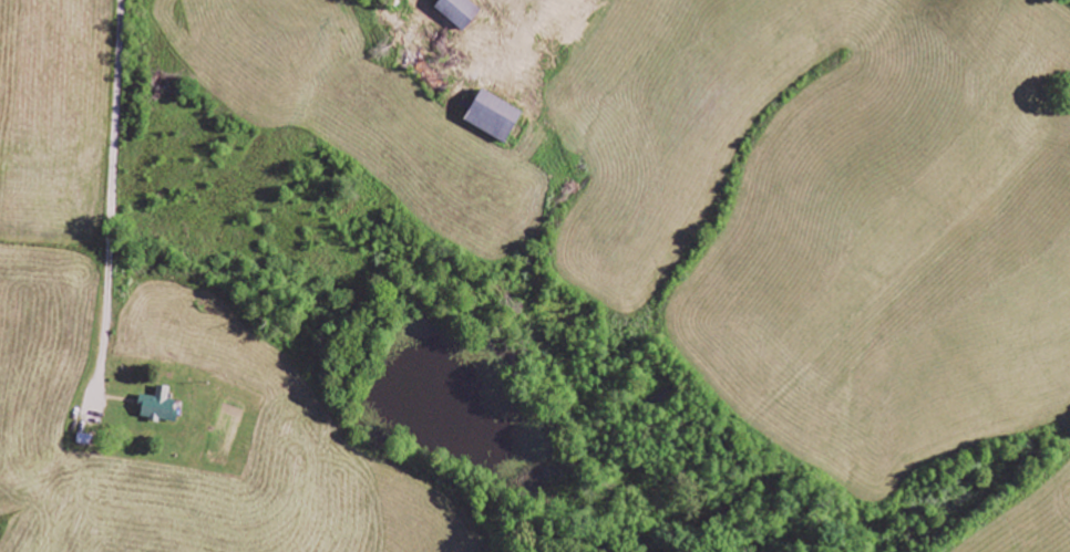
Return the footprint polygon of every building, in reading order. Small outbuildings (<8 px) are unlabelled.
[(463,30),(480,11),(469,0),(442,0),(437,5),(463,30)] [(510,143),(525,110),(482,90),(467,123),(510,143)] [(143,395),(140,418),(178,424),(180,411),(175,410),(177,401),(169,400),(171,388),(159,386),(157,398),(143,395)]
